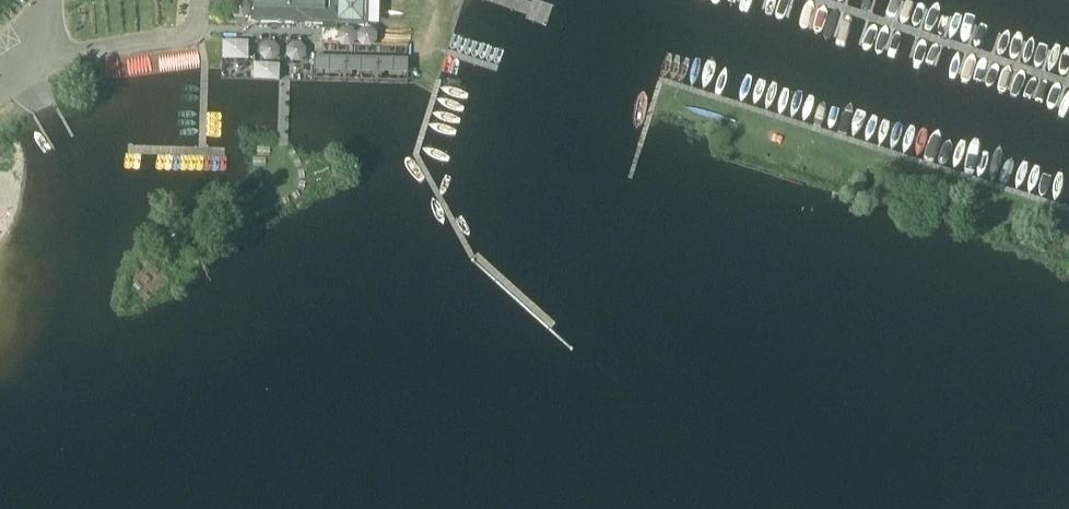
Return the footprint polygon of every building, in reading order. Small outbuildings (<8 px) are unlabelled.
[(254,24),(376,26),(376,0),(254,0),(254,24)]
